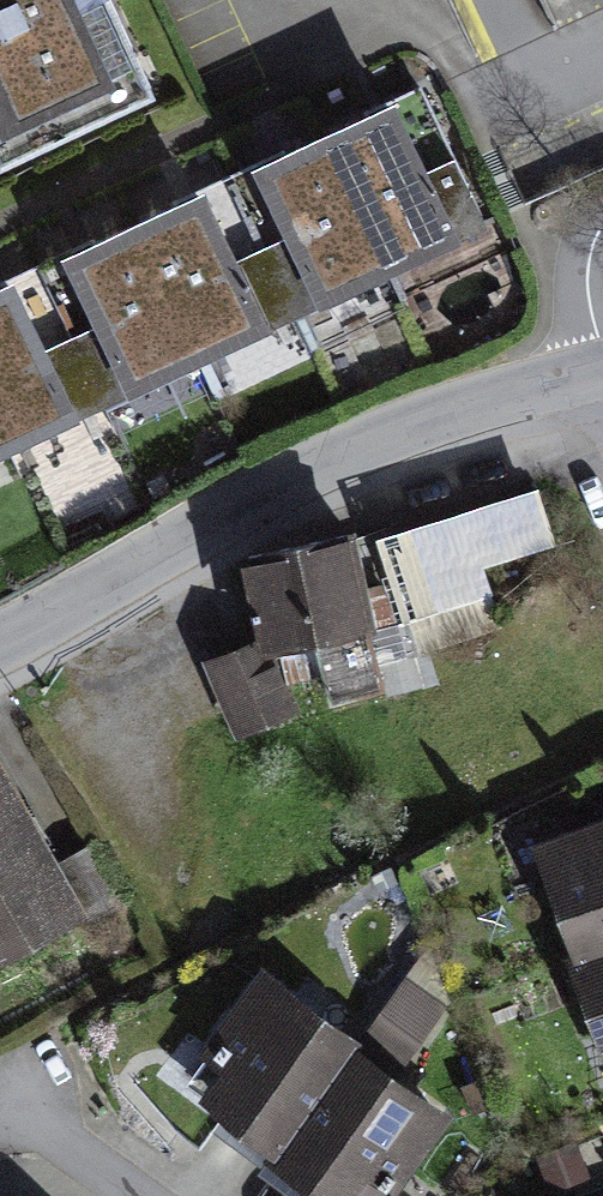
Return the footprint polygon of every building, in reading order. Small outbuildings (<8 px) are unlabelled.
[(155,85),(113,0),(0,0),(0,158),(155,85)] [(389,261),(460,228),(396,91),(325,124),(389,261)] [(318,294),(389,261),(325,124),(254,157),(318,294)] [(201,349),(272,316),(207,179),(137,212),(201,349)] [(130,382),(201,349),(137,212),(66,245),(130,382)] [(78,406),(13,269),(0,275),(0,425),(7,439),(78,406)] [(340,550),(227,576),(249,672),(362,647),(340,550)] [(0,763),(0,967),(89,919),(58,862),(0,763)] [(522,860),(564,972),(602,958),(602,830),(522,860)] [(76,853),(58,862),(89,919),(125,900),(94,843),(76,853)] [(564,972),(602,1080),(602,958),(564,972)] [(349,1055),(251,985),(209,1043),(225,1055),(175,1123),(257,1183),(349,1055)] [(349,1055),(257,1183),(275,1195),(372,1195),(384,1180),(395,1188),(443,1123),(349,1055)]
